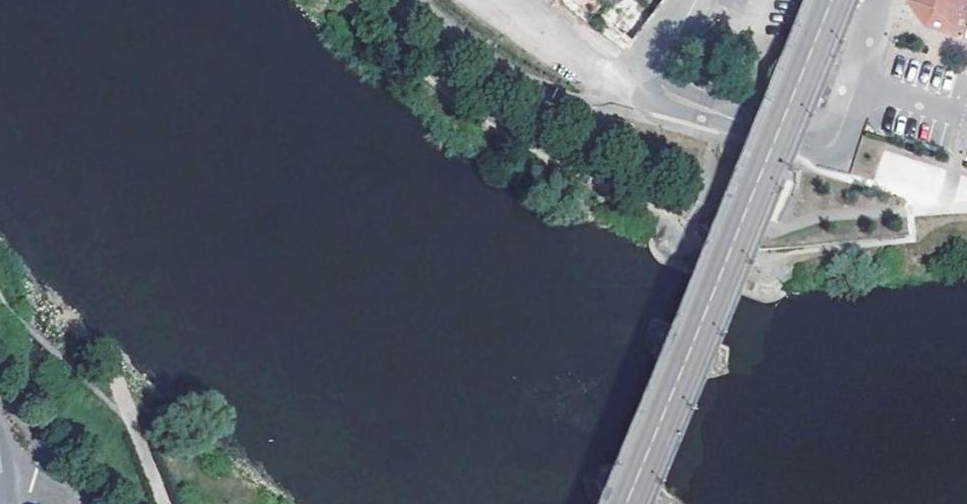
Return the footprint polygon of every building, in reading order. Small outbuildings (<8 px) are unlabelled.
[(931,14),(966,24),(966,0),(920,0),(931,14)]
